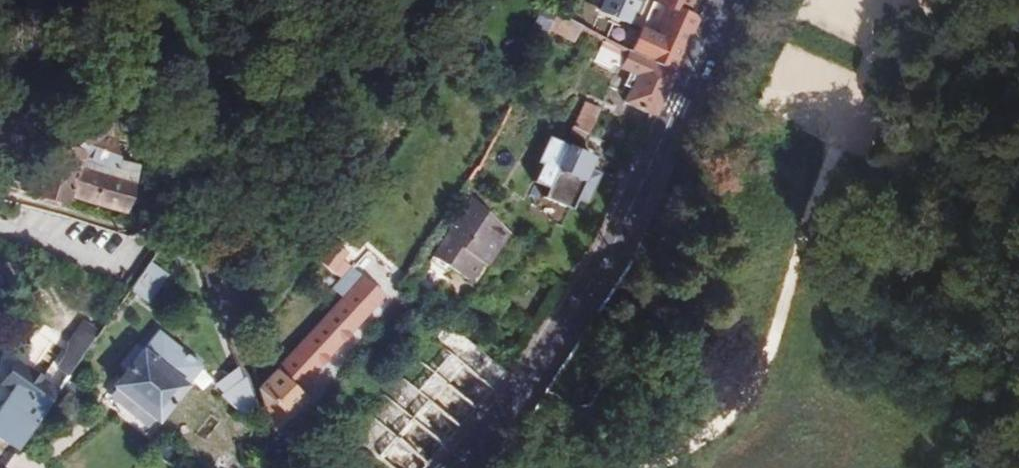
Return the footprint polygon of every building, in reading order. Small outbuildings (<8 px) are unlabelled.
[(905,46),(924,0),(891,0),(877,35),(905,46)] [(620,30),(614,42),(627,49),(671,69),(695,17),(667,6),(650,44),(620,30)] [(602,142),(632,159),(671,69),(627,49),(610,87),(620,91),(623,82),(630,84),(602,142)] [(583,100),(570,130),(587,138),(600,108),(583,100)] [(42,163),(32,198),(65,207),(68,195),(123,213),(138,169),(119,163),(114,142),(101,137),(110,131),(103,118),(90,124),(73,135),(64,127),(55,145),(48,145),(42,163)] [(578,153),(532,133),(520,159),(525,161),(517,178),(531,184),(526,194),(552,205),(557,194),(568,199),(582,169),(573,164),(578,153)] [(34,161),(23,195),(32,198),(42,163),(34,161)] [(511,236),(473,201),(433,260),(470,285),(496,246),(502,251),(511,236)] [(324,262),(334,276),(355,262),(346,247),(324,262)] [(149,261),(128,290),(147,304),(169,275),(149,261)] [(346,298),(276,376),(305,401),(322,381),(315,374),(384,297),(363,279),(354,289),(346,298)] [(354,289),(348,284),(340,292),(346,298),(354,289)] [(445,321),(347,435),(386,467),(422,467),(506,376),(445,321)] [(52,372),(68,381),(95,335),(79,326),(52,372)] [(157,361),(146,352),(116,389),(162,425),(190,387),(173,374),(177,369),(161,357),(157,361)] [(16,390),(30,370),(19,362),(4,382),(16,390)] [(59,391),(30,370),(16,390),(0,413),(0,437),(18,450),(59,391)] [(276,376),(261,390),(272,437),(305,401),(276,376)] [(244,415),(257,406),(246,377),(225,395),(244,415)]
